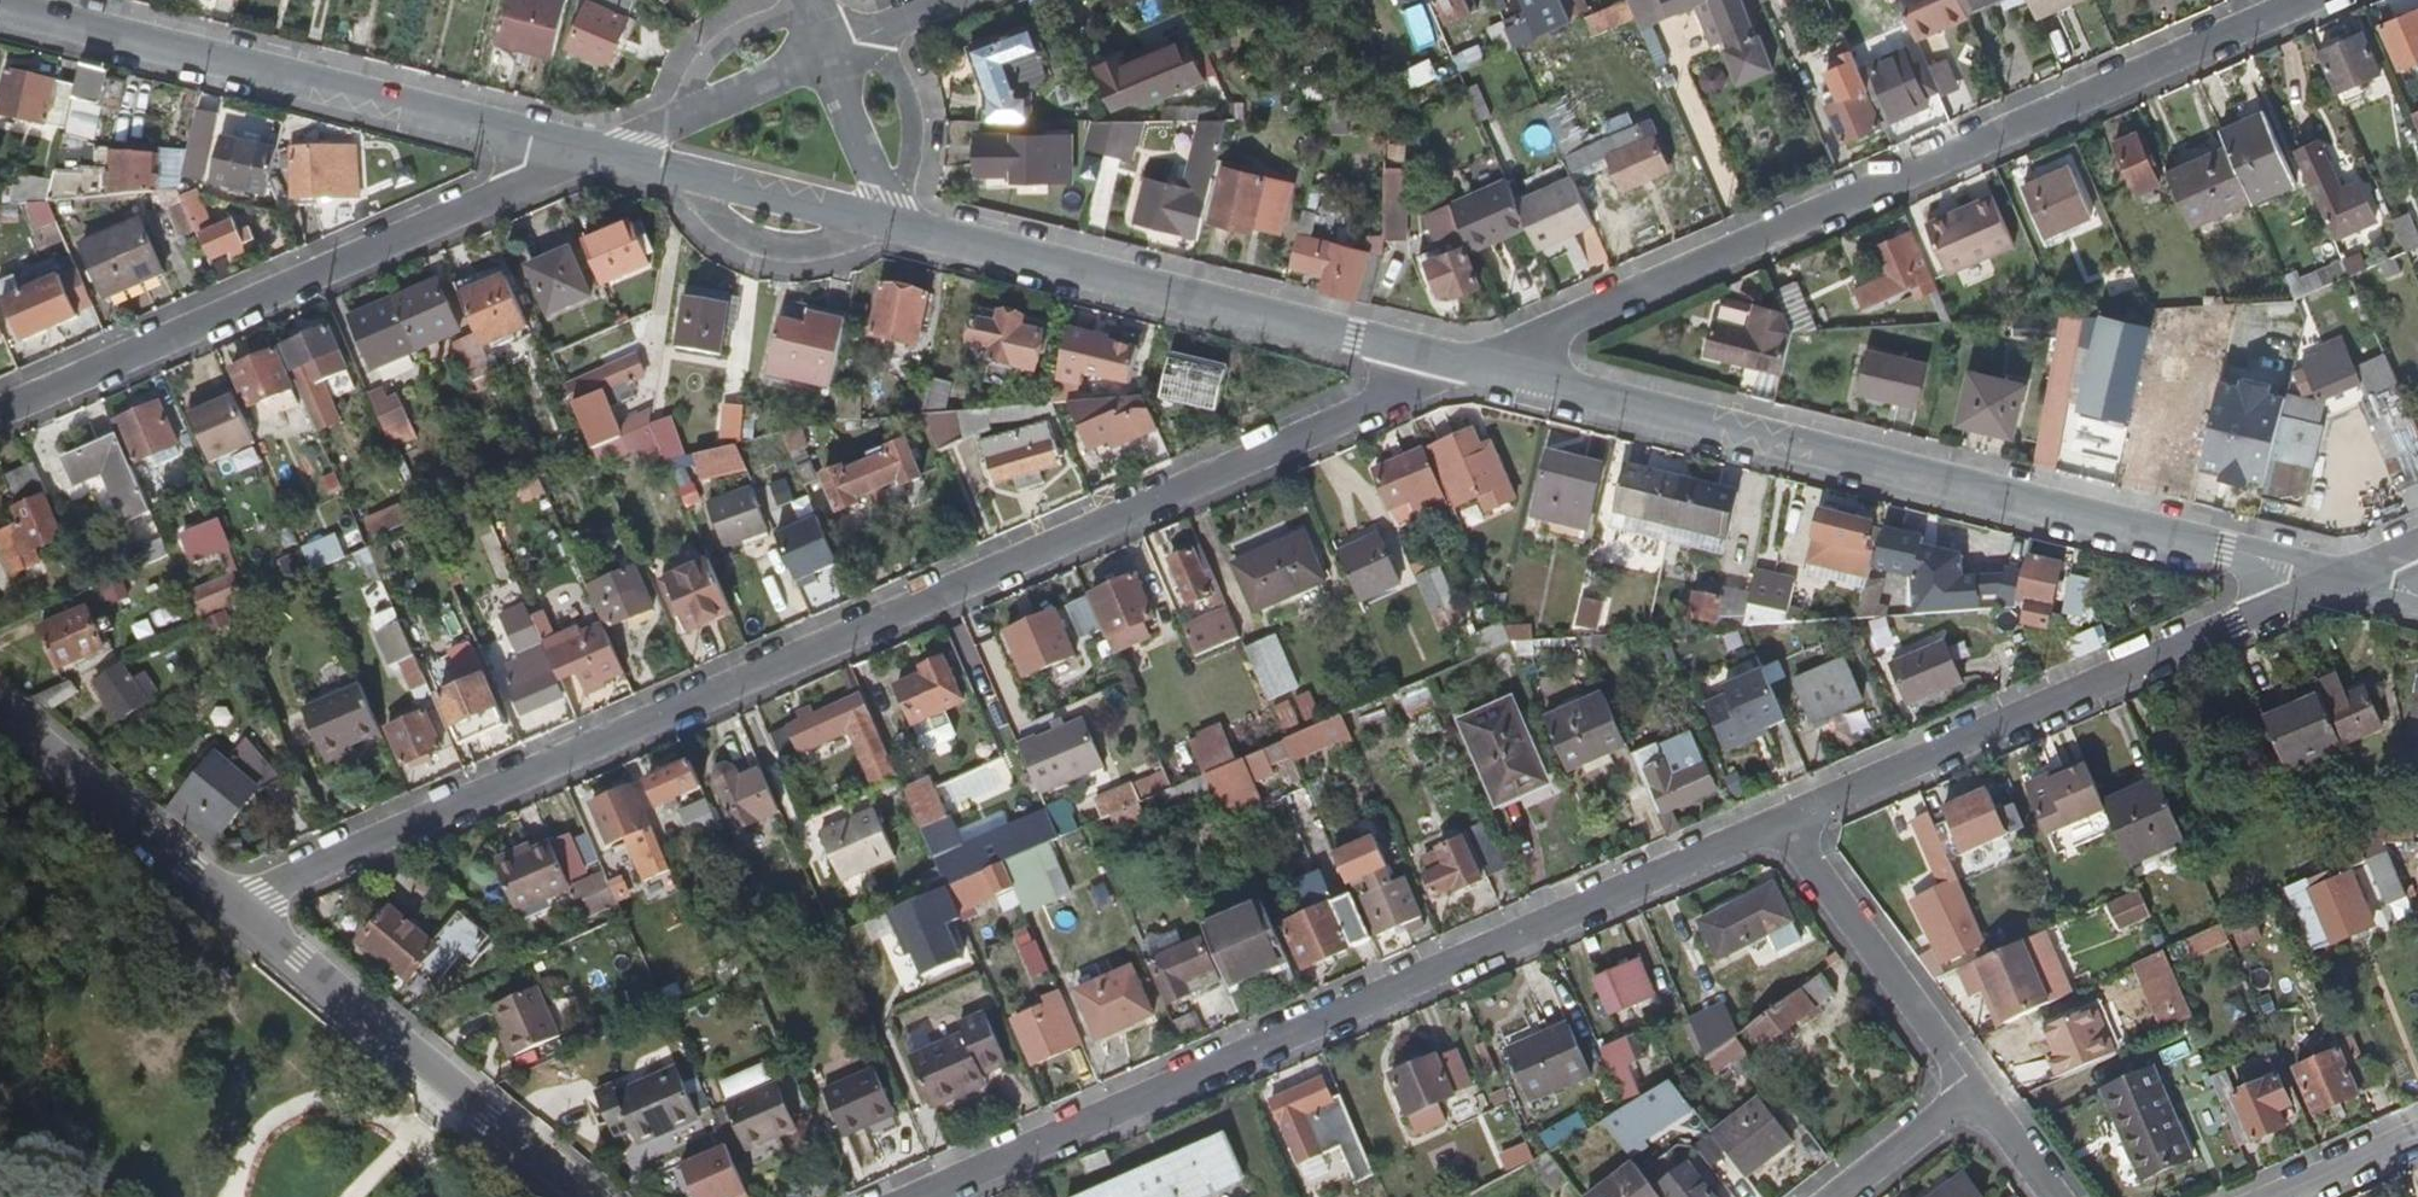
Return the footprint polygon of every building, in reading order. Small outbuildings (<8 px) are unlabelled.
[(497,47),(521,53),(523,46),(556,55),(567,7),(547,3),(547,0),(508,0),(497,47)] [(587,8),(568,48),(608,65),(627,21),(642,0),(591,0),(587,8)] [(669,12),(680,0),(656,0),(669,12)] [(1197,0),(1185,0),(1189,10),(1199,5),(1197,0)] [(1430,7),(1435,5),(1446,29),(1473,17),(1469,8),(1476,5),(1474,0),(1427,0),(1430,7)] [(1572,27),(1585,21),(1588,21),(1579,0),(1575,0),(1563,6),(1572,27)] [(1628,3),(1631,8),(1649,0),(1635,0),(1628,3)] [(1670,28),(1667,22),(1692,11),(1711,55),(1728,47),(1730,54),(1758,41),(1740,0),(1649,0),(1631,8),(1636,21),(1644,39),(1656,34),(1670,28)] [(1916,43),(1968,19),(1967,17),(1960,0),(1898,0),(1916,43)] [(1967,17),(2007,0),(1960,0),(1967,17)] [(2037,18),(2082,0),(2030,0),(2037,18)] [(1504,25),(1516,52),(1572,27),(1563,6),(1561,2),(1550,8),(1549,5),(1504,25)] [(1593,39),(1636,21),(1631,8),(1628,3),(1602,14),(1588,21),(1585,21),(1593,39)] [(2354,14),(2313,32),(2319,46),(2360,28),(2354,14)] [(2382,29),(2399,69),(2417,60),(2417,14),(2382,29)] [(1200,34),(1193,20),(1181,25),(1187,40),(1200,34)] [(990,97),(991,125),(1032,125),(1031,100),(1051,78),(1040,51),(1043,49),(1033,24),(972,52),(990,97)] [(1489,32),(1499,59),(1516,52),(1504,25),(1489,32)] [(1656,34),(1644,39),(1659,72),(1670,67),(1656,34)] [(2362,37),(2318,55),(2336,95),(2379,76),(2362,37)] [(1758,41),(1730,54),(1729,54),(1742,85),(1776,71),(1763,38),(1758,41)] [(1220,82),(1203,42),(1192,47),(1206,88),(1220,82)] [(521,53),(554,61),(556,55),(523,46),(521,53)] [(1123,62),(1097,71),(1111,112),(1141,102),(1142,105),(1140,105),(1143,109),(1206,88),(1192,47),(1164,56),(1165,61),(1159,63),(1152,60),(1125,68),(1123,62)] [(1487,64),(1481,48),(1453,59),(1461,76),(1487,64)] [(1920,51),(1860,76),(1884,131),(1926,112),(1920,97),(1936,89),(1928,71),(1920,51)] [(1840,73),(1854,67),(1849,55),(1838,61),(1841,68),(1822,78),(1831,96),(1846,90),(1840,73)] [(1439,80),(1431,63),(1398,77),(1407,95),(1439,80)] [(1936,89),(1941,99),(1959,92),(1946,63),(1928,71),(1936,89)] [(107,80),(109,72),(85,66),(80,89),(69,131),(67,139),(82,143),(92,105),(120,112),(126,85),(107,80)] [(1854,67),(1840,73),(1846,90),(1831,96),(1823,99),(1829,112),(1844,146),(1879,131),(1854,67)] [(0,114),(69,131),(80,89),(9,72),(0,114)] [(1479,86),(1467,91),(1482,125),(1493,120),(1479,86)] [(187,111),(200,114),(204,96),(190,92),(187,111)] [(1349,124),(1365,117),(1358,100),(1325,115),(1328,124),(1349,124)] [(1410,112),(1405,100),(1389,107),(1394,119),(1410,112)] [(2241,129),(2221,138),(2228,153),(2231,160),(2251,205),(2252,208),(2299,188),(2260,101),(2235,113),(2241,129)] [(1267,106),(1231,106),(1234,114),(1239,125),(1267,125),(1267,106)] [(1558,110),(1545,117),(1572,179),(1588,171),(1609,162),(1612,170),(1624,196),(1669,177),(1655,143),(1658,141),(1652,126),(1586,156),(1577,137),(1570,140),(1558,110)] [(1223,114),(1166,114),(1166,125),(1201,125),(1228,125),(1223,114)] [(217,129),(198,124),(186,177),(205,181),(217,129)] [(1348,136),(1349,124),(1328,124),(1326,124),(1322,139),(1348,136)] [(1084,160),(1102,164),(1111,125),(1096,125),(1092,125),(1084,160)] [(1111,125),(1102,164),(1127,169),(1137,125),(1127,125),(1111,125)] [(1138,225),(1200,240),(1204,222),(1217,171),(1228,125),(1201,125),(1189,178),(1203,182),(1200,199),(1148,185),(1138,225)] [(2137,135),(2117,143),(2138,194),(2159,186),(2153,171),(2158,168),(2147,144),(2142,147),(2137,135)] [(272,185),(280,153),(228,140),(217,184),(269,196),(272,185)] [(1047,140),(976,140),(976,178),(1014,178),(1014,184),(1048,184),(1047,140)] [(2323,140),(2299,151),(2338,243),(2363,233),(2361,229),(2377,222),(2361,185),(2345,192),(2323,140)] [(355,147),(345,148),(349,175),(359,173),(355,147)] [(349,175),(345,148),(294,155),(300,206),(363,197),(359,173),(349,175)] [(98,171),(61,162),(56,185),(51,206),(58,205),(158,196),(167,162),(120,159),(120,154),(103,150),(98,171)] [(2228,153),(2207,163),(2210,169),(2231,160),(2228,153)] [(2207,163),(2171,179),(2192,230),(2251,205),(2231,160),(2210,169),(2207,163)] [(1609,162),(1588,171),(1592,180),(1612,170),(1609,162)] [(1213,224),(1225,173),(1217,171),(1204,222),(1213,224)] [(1385,172),(1384,239),(1407,239),(1407,172),(1385,172)] [(2074,172),(2025,193),(2046,242),(2095,221),(2074,172)] [(1273,184),(1225,173),(1213,224),(1253,234),(1258,214),(1266,215),(1273,184)] [(51,206),(56,185),(46,182),(24,176),(20,189),(16,188),(10,209),(51,206)] [(1452,206),(1472,253),(1490,246),(1487,238),(1525,221),(1517,204),(1507,180),(1451,205),(1452,206)] [(1528,229),(1538,252),(1593,226),(1572,180),(1517,204),(1525,221),(1528,229)] [(1326,278),(1322,294),(1371,306),(1384,260),(1384,240),(1368,241),(1367,257),(1308,242),(1321,192),(1312,190),(1310,200),(1307,200),(1290,269),(1326,278)] [(185,202),(182,194),(167,196),(175,215),(188,209),(185,202)] [(198,196),(185,202),(188,209),(198,234),(201,241),(214,235),(198,196)] [(1994,198),(1926,228),(1948,278),(2015,249),(1994,198)] [(1468,254),(1472,253),(1452,206),(1428,217),(1440,242),(1416,253),(1428,278),(1436,275),(1444,294),(1453,290),(1455,294),(1481,284),(1468,254)] [(188,209),(175,215),(185,239),(198,234),(188,209)] [(1487,238),(1490,246),(1528,229),(1525,221),(1487,238)] [(633,225),(584,246),(602,288),(651,268),(633,225)] [(201,241),(211,265),(247,250),(236,226),(214,235),(201,241)] [(143,227),(89,250),(111,302),(166,277),(143,227)] [(1912,238),(1879,252),(1891,281),(1856,297),(1865,316),(1913,294),(1932,286),(1912,238)] [(570,252),(529,270),(549,317),(590,299),(570,252)] [(2361,258),(2345,265),(2346,268),(2352,280),(2368,273),(2361,258)] [(2406,276),(2398,260),(2381,267),(2389,284),(2406,276)] [(226,265),(214,271),(220,286),(233,280),(226,265)] [(2352,280),(2346,268),(2302,287),(2307,300),(2352,280)] [(25,345),(98,313),(79,272),(43,288),(40,280),(19,289),(23,297),(7,304),(25,345)] [(2111,274),(2082,286),(2090,303),(2106,296),(2109,301),(2121,296),(2111,274)] [(507,281),(460,301),(478,343),(482,352),(529,332),(507,281)] [(2287,287),(2284,281),(2269,287),(2277,306),(2295,305),(2287,287)] [(2300,281),(2287,287),(2295,305),(2307,300),(2302,287),(2300,281)] [(434,284),(393,303),(416,355),(457,336),(434,284)] [(1955,327),(1935,284),(1932,286),(1913,294),(1917,304),(1931,297),(1945,328),(1955,327)] [(1794,286),(1776,294),(1784,316),(1793,337),(1816,336),(1794,286)] [(742,295),(691,287),(680,354),(723,361),(728,327),(738,328),(742,295)] [(927,299),(883,288),(870,337),(916,348),(927,299)] [(416,355),(393,303),(351,322),(374,374),(416,355)] [(867,310),(851,306),(848,322),(863,326),(867,310)] [(2250,317),(2249,309),(2229,312),(2230,321),(2250,317)] [(830,396),(847,327),(780,310),(762,380),(830,396)] [(1049,326),(980,310),(967,362),(987,366),(988,363),(1037,375),(1049,326)] [(1715,360),(1791,379),(1793,337),(1784,316),(1764,313),(1759,335),(1722,327),(1715,360)] [(2164,328),(2169,329),(2172,320),(2183,322),(2184,315),(2168,315),(2164,328)] [(631,323),(628,316),(617,321),(620,328),(631,323)] [(2083,319),(2080,319),(2063,403),(2081,407),(2101,322),(2102,318),(2083,319)] [(2059,342),(2032,469),(2049,473),(2063,403),(2080,319),(2063,321),(2059,342)] [(2059,342),(2063,321),(2062,320),(2016,323),(2015,339),(2059,342)] [(2169,329),(2162,359),(2223,374),(2229,350),(2227,349),(2231,335),(2183,322),(2172,320),(2169,329)] [(2151,334),(2101,322),(2081,407),(2080,412),(2130,424),(2151,334)] [(296,372),(292,374),(301,397),(306,407),(318,435),(342,425),(325,386),(348,376),(329,333),(286,351),(296,372)] [(1096,338),(1073,333),(1059,387),(1082,393),(1085,377),(1132,389),(1140,353),(1095,341),(1096,338)] [(2302,391),(2312,387),(2307,374),(2347,358),(2339,340),(2316,349),(2318,356),(2302,363),(2304,369),(2296,372),(2302,391)] [(482,352),(478,343),(457,353),(471,386),(492,376),(488,366),(482,352)] [(1173,350),(1162,398),(1219,412),(1231,364),(1173,350)] [(277,355),(235,373),(252,410),(259,426),(300,408),(296,399),(277,355)] [(1925,369),(1868,356),(1859,396),(1915,408),(1925,369)] [(2413,515),(2417,513),(2417,430),(2400,389),(2386,358),(2353,373),(2347,358),(2307,374),(2312,387),(2319,404),(2337,397),(2345,394),(2357,388),(2364,405),(2413,515)] [(634,361),(567,389),(595,453),(622,441),(609,410),(633,398),(627,385),(641,379),(634,361)] [(492,376),(471,386),(477,400),(499,391),(492,376)] [(2025,389),(1973,376),(1960,425),(2013,437),(2025,389)] [(2220,385),(2202,467),(2223,471),(2221,482),(2246,489),(2248,480),(2266,484),(2282,422),(2287,401),(2269,397),(2271,388),(2246,381),(2243,391),(2220,385)] [(955,389),(932,383),(924,417),(925,419),(949,416),(955,389)] [(1082,393),(1059,387),(1054,407),(1070,406),(1079,405),(1082,393)] [(257,448),(234,393),(190,413),(213,467),(257,448)] [(385,394),(371,401),(383,430),(406,419),(400,402),(391,406),(385,394)] [(2347,400),(2345,394),(2337,397),(2339,404),(2347,400)] [(2282,422),(2321,431),(2325,407),(2288,398),(2287,401),(2282,422)] [(1070,406),(1080,432),(1090,456),(1112,446),(1117,457),(1131,451),(1129,446),(1158,432),(1150,414),(1144,400),(1079,405),(1070,406)] [(2133,427),(2148,431),(2153,405),(2139,402),(2133,427)] [(838,426),(862,424),(863,403),(838,404),(838,426)] [(159,405),(116,422),(135,464),(150,458),(155,467),(176,458),(172,447),(175,445),(159,405)] [(1058,417),(1057,415),(1054,407),(1035,409),(1015,411),(988,413),(992,425),(1036,420),(1058,417)] [(992,425),(988,413),(949,416),(960,443),(962,448),(994,434),(992,425)] [(749,423),(749,417),(731,416),(729,449),(747,445),(748,442),(749,423)] [(949,416),(925,419),(938,451),(960,443),(949,416)] [(406,419),(383,430),(393,452),(415,442),(406,419)] [(2266,484),(2262,502),(2300,512),(2322,432),(2321,431),(2282,422),(2266,484)] [(761,424),(749,423),(748,442),(760,442),(761,424)] [(2083,458),(2123,467),(2131,433),(2092,424),(2083,458)] [(2148,431),(2133,427),(2131,433),(2123,467),(2145,472),(2155,433),(2148,431)] [(651,428),(623,441),(629,456),(641,450),(648,467),(665,459),(662,453),(659,447),(651,428)] [(1049,429),(981,458),(987,475),(998,471),(1005,489),(1063,465),(1049,429)] [(1473,431),(1426,451),(1440,481),(1453,511),(1506,486),(1493,455),(1485,458),(1473,431)] [(801,433),(785,436),(807,488),(819,481),(804,450),(808,448),(801,433)] [(141,488),(119,439),(66,462),(77,487),(95,479),(116,531),(152,514),(152,513),(141,488)] [(684,460),(676,439),(659,447),(662,453),(665,459),(667,464),(684,460)] [(629,456),(623,441),(622,441),(595,453),(603,471),(630,458),(629,456)] [(851,469),(831,476),(845,512),(865,503),(863,498),(877,492),(882,502),(895,497),(891,485),(908,478),(911,485),(928,476),(913,443),(896,450),(898,455),(852,473),(851,469)] [(1117,457),(1112,446),(1090,456),(1095,467),(1117,457)] [(1440,481),(1426,451),(1375,473),(1390,507),(1410,497),(1415,509),(1441,498),(1435,484),(1440,481)] [(410,492),(417,488),(403,456),(396,459),(410,492)] [(1601,469),(1547,456),(1541,487),(1543,487),(1536,520),(1587,531),(1601,469)] [(0,538),(0,551),(13,578),(40,566),(35,555),(62,542),(31,468),(3,481),(17,511),(13,514),(20,529),(0,538)] [(1683,483),(1627,469),(1613,532),(1669,545),(1683,483)] [(170,475),(141,488),(152,513),(171,504),(168,496),(177,491),(170,475)] [(344,494),(336,476),(323,482),(330,500),(344,494)] [(776,477),(754,486),(766,515),(789,506),(776,477)] [(540,493),(535,483),(521,489),(526,499),(540,493)] [(1738,495),(1683,483),(1669,545),(1725,558),(1738,495)] [(755,499),(711,519),(728,559),(752,548),(755,555),(775,547),(772,540),(773,540),(755,499)] [(360,530),(366,545),(423,521),(415,503),(402,509),(401,507),(367,522),(368,524),(359,528),(360,530)] [(1866,553),(1872,526),(1822,513),(1813,566),(1866,578),(1871,554),(1866,553)] [(777,536),(801,590),(819,581),(816,575),(840,565),(820,518),(777,536)] [(231,548),(222,525),(188,540),(196,562),(231,548)] [(366,545),(360,530),(338,540),(337,537),(303,552),(304,553),(312,574),(313,576),(369,551),(366,545)] [(1922,551),(1923,541),(1884,532),(1876,570),(1900,576),(1899,581),(1913,585),(1914,580),(1926,583),(1933,553),(1922,551)] [(1306,536),(1298,539),(1303,550),(1311,546),(1306,536)] [(1377,538),(1337,555),(1358,603),(1398,586),(1377,538)] [(1303,550),(1298,539),(1235,567),(1256,615),(1327,584),(1311,546),(1303,550)] [(144,570),(171,558),(164,541),(137,552),(144,570)] [(1935,544),(1923,541),(1922,551),(1933,553),(1935,544)] [(1223,593),(1204,550),(1174,563),(1192,606),(1210,598),(1223,593)] [(243,553),(234,557),(249,603),(259,599),(243,553)] [(288,584),(312,574),(304,553),(280,564),(288,584)] [(2070,569),(2029,560),(2026,572),(2019,603),(2036,606),(2032,628),(2056,633),(2056,629),(2069,632),(2071,624),(2058,621),(2070,569)] [(691,632),(734,614),(711,563),(669,581),(691,632)] [(1437,563),(1415,573),(1441,632),(1463,622),(1437,563)] [(2019,603),(2026,572),(2005,567),(1996,605),(1960,607),(1960,614),(2018,610),(2019,603)] [(1797,580),(1756,573),(1753,591),(1746,629),(1787,626),(1790,610),(1797,580)] [(193,592),(200,613),(242,598),(235,577),(193,592)] [(449,581),(454,592),(463,588),(458,577),(449,581)] [(603,627),(605,632),(653,612),(639,577),(590,598),(603,627)] [(1139,577),(1095,597),(1112,638),(1120,657),(1155,642),(1147,624),(1157,619),(1139,577)] [(132,600),(124,579),(103,588),(111,609),(132,600)] [(2097,585),(2078,580),(2072,607),(2091,612),(2097,585)] [(454,592),(480,653),(498,645),(472,584),(463,588),(454,592)] [(1746,629),(1753,591),(1725,593),(1723,603),(1718,626),(1712,625),(1710,631),(1717,631),(1746,629)] [(1228,605),(1223,593),(1210,598),(1215,611),(1228,605)] [(1503,625),(1510,595),(1491,598),(1503,625)] [(1106,634),(1090,599),(1070,607),(1085,642),(1106,634)] [(1718,626),(1723,603),(1697,599),(1692,622),(1712,625),(1718,626)] [(1605,605),(1583,600),(1576,628),(1599,634),(1605,605)] [(548,669),(553,666),(538,631),(533,620),(528,609),(505,619),(523,661),(509,668),(516,683),(510,686),(521,715),(560,698),(548,669)] [(1790,610),(1787,626),(1800,625),(1803,614),(1790,610)] [(88,611),(42,631),(59,670),(104,651),(88,611)] [(228,613),(200,625),(207,641),(235,629),(228,613)] [(547,614),(533,620),(538,631),(548,627),(554,642),(558,640),(547,614)] [(1056,614),(1008,635),(1024,669),(1052,657),(1048,647),(1067,638),(1056,614)] [(1243,641),(1233,618),(1214,627),(1224,649),(1243,641)] [(1664,620),(1654,619),(1653,630),(1662,631),(1664,620)] [(1820,624),(1803,625),(1805,640),(1821,639),(1820,624)] [(406,634),(401,625),(375,637),(391,671),(403,666),(417,660),(414,653),(406,634)] [(2071,664),(2111,647),(2103,626),(2069,641),(2071,664)] [(553,666),(560,682),(576,675),(583,692),(624,674),(605,632),(603,627),(581,636),(578,631),(558,640),(554,642),(548,627),(538,631),(553,666)] [(1506,632),(1504,627),(1471,641),(1479,658),(1511,645),(1506,632)] [(406,634),(414,653),(428,647),(419,628),(406,634)] [(1506,632),(1511,645),(1533,643),(1533,631),(1506,632)] [(1275,632),(1246,646),(1268,699),(1298,686),(1275,632)] [(1801,633),(1782,635),(1783,652),(1802,650),(1801,633)] [(1622,637),(1583,640),(1588,652),(1624,648),(1622,637)] [(1533,643),(1511,645),(1518,660),(1535,659),(1534,643),(1533,643)] [(469,647),(428,664),(464,744),(504,727),(469,647)] [(1947,650),(1895,671),(1910,707),(1960,686),(1947,650)] [(417,698),(431,692),(417,660),(403,666),(417,698)] [(923,679),(897,690),(912,727),(914,726),(926,750),(933,753),(955,744),(957,736),(948,712),(963,705),(944,661),(920,672),(923,679)] [(1849,664),(1798,687),(1814,723),(1865,701),(1849,664)] [(1768,731),(1787,722),(1765,672),(1726,689),(1730,698),(1708,707),(1728,754),(1751,744),(1749,739),(1768,731)] [(121,673),(95,690),(120,726),(152,704),(139,683),(132,688),(121,673)] [(1445,709),(1432,679),(1402,692),(1412,716),(1415,714),(1417,720),(1422,719),(1429,738),(1447,730),(1440,711),(1445,709)] [(2286,716),(2266,724),(2287,771),(2342,747),(2327,713),(2313,680),(2276,696),(2281,707),(2286,716)] [(71,681),(30,699),(48,714),(80,693),(71,681)] [(346,749),(382,734),(362,688),(306,712),(328,765),(348,755),(346,749)] [(1277,710),(1292,740),(1327,725),(1313,694),(1277,710)] [(1546,724),(1569,774),(1629,747),(1608,696),(1546,724)] [(2366,697),(2327,713),(2342,747),(2343,750),(2382,735),(2366,697)] [(900,779),(884,742),(882,744),(863,700),(791,731),(799,754),(840,736),(864,795),(882,787),(897,781),(900,779)] [(1514,701),(1465,723),(1501,805),(1527,793),(1525,787),(1546,777),(1514,701)] [(2281,707),(2262,715),(2266,724),(2286,716),(2281,707)] [(429,716),(390,733),(405,769),(444,751),(429,716)] [(1294,758),(1350,732),(1344,717),(1327,725),(1292,740),(1287,742),(1294,758)] [(1043,740),(1021,749),(1042,798),(1115,766),(1096,721),(1045,743),(1043,740)] [(1209,777),(1236,765),(1222,730),(1205,738),(1208,743),(1197,748),(1209,777)] [(791,731),(773,739),(787,771),(803,764),(799,754),(791,731)] [(1770,736),(1768,731),(1749,739),(1751,744),(1770,736)] [(166,812),(207,846),(254,788),(257,790),(279,778),(244,737),(224,762),(215,754),(166,812)] [(1287,742),(1266,751),(1275,770),(1296,761),(1294,758),(1287,742)] [(1464,757),(1459,745),(1450,748),(1455,761),(1464,757)] [(1672,837),(1683,833),(1674,810),(1717,791),(1702,757),(1699,759),(1683,765),(1688,778),(1675,784),(1662,755),(1658,747),(1634,758),(1669,839),(1672,837)] [(1678,755),(1676,749),(1662,755),(1675,784),(1688,778),(1683,765),(1699,759),(1694,748),(1678,755)] [(1209,777),(1216,794),(1218,797),(1219,801),(1227,798),(1277,776),(1275,770),(1266,751),(1253,757),(1236,765),(1209,777)] [(940,783),(952,812),(1017,785),(1005,756),(940,783)] [(704,790),(693,765),(650,784),(660,808),(665,806),(678,801),(704,790)] [(2105,807),(2087,765),(2065,775),(2068,780),(2032,796),(2051,839),(2109,815),(2105,807)] [(783,815),(765,774),(744,783),(739,773),(732,767),(720,772),(718,780),(720,790),(740,834),(783,815)] [(1174,792),(1166,773),(1136,786),(1135,784),(1097,801),(1106,822),(1113,819),(1142,806),(1151,802),(1174,792)] [(2068,780),(2065,775),(2029,789),(2032,796),(2068,780)] [(1151,802),(1159,822),(1176,816),(1218,797),(1216,794),(1209,777),(1174,792),(1151,802)] [(2267,793),(2263,778),(2249,783),(2254,798),(2267,793)] [(1323,779),(1306,786),(1317,811),(1334,803),(1323,779)] [(901,789),(897,781),(882,787),(885,796),(901,789)] [(2132,868),(2186,844),(2160,784),(2105,807),(2109,815),(2132,868)] [(616,797),(627,792),(624,786),(614,791),(616,797)] [(670,871),(651,827),(649,828),(633,790),(627,792),(616,797),(596,806),(612,844),(627,838),(645,882),(670,871)] [(1954,833),(1940,839),(1951,862),(1983,849),(1994,844),(2016,835),(2010,823),(2004,825),(1989,793),(1945,812),(1954,833)] [(1227,798),(1219,801),(1226,817),(1233,813),(1227,798)] [(720,828),(708,799),(681,812),(692,840),(720,828)] [(681,808),(678,801),(665,806),(668,814),(681,808)] [(1142,806),(1113,819),(1119,835),(1138,826),(1144,837),(1158,830),(1153,819),(1148,821),(1142,806)] [(876,813),(822,836),(843,884),(896,860),(876,813)] [(1940,839),(1931,816),(1914,824),(1944,893),(1916,906),(1939,961),(1986,942),(1951,862),(1940,839)] [(961,848),(934,858),(940,871),(949,891),(1006,866),(1037,852),(1052,846),(1061,842),(1052,822),(1016,838),(1015,835),(965,856),(961,848)] [(1458,894),(1514,869),(1494,824),(1462,839),(1464,844),(1426,861),(1431,874),(1426,876),(1436,899),(1456,890),(1458,894)] [(2378,830),(2385,847),(2417,847),(2414,826),(2377,828),(2378,830)] [(2334,879),(2369,864),(2389,856),(2385,847),(2378,830),(2368,833),(2373,843),(2333,858),(2328,850),(2322,852),(2334,879)] [(1343,872),(1358,905),(1363,902),(1379,941),(1402,931),(1406,940),(1423,933),(1420,923),(1403,885),(1395,889),(1381,855),(1374,840),(1336,856),(1343,872)] [(1994,844),(1983,849),(1988,858),(1998,854),(1994,844)] [(518,917),(573,892),(553,846),(533,854),(498,870),(518,917)] [(1073,897),(1052,846),(1037,852),(1059,903),(1073,897)] [(496,864),(498,870),(533,854),(531,848),(496,864)] [(1006,866),(1014,884),(1028,916),(1059,903),(1037,852),(1006,866)] [(2390,908),(2408,900),(2389,856),(2369,864),(2390,908)] [(949,891),(955,905),(995,888),(997,893),(1014,884),(1006,866),(949,891)] [(949,891),(940,871),(922,878),(931,898),(949,891)] [(1902,884),(1907,896),(1938,885),(1933,873),(1902,884)] [(619,907),(606,877),(573,892),(585,921),(619,907)] [(2309,885),(2290,894),(2316,954),(2373,928),(2353,879),(2314,895),(2309,885)] [(931,898),(889,917),(908,960),(914,956),(924,981),(966,962),(951,927),(962,922),(955,905),(949,891),(931,898)] [(1779,891),(1707,921),(1718,950),(1746,939),(1751,946),(1794,927),(1779,891)] [(2119,935),(2155,920),(2145,896),(2110,911),(2119,935)] [(1206,931),(1231,989),(1289,963),(1264,904),(1206,931)] [(1304,971),(1374,942),(1358,907),(1338,916),(1334,907),(1286,928),(1304,971)] [(393,912),(363,946),(408,986),(418,973),(437,989),(459,961),(472,973),(495,947),(462,917),(435,948),(393,912)] [(2257,923),(2232,932),(2240,951),(2264,941),(2257,923)] [(2230,946),(2223,928),(2185,944),(2193,962),(2230,946)] [(1035,946),(1028,929),(1016,935),(1023,952),(1035,946)] [(1158,964),(1155,966),(1172,1006),(1221,984),(1204,943),(1190,950),(1182,932),(1167,939),(1159,936),(1153,939),(1150,947),(1158,964)] [(2007,1024),(2072,995),(2047,934),(1992,957),(1961,970),(1972,998),(1985,993),(1992,990),(2007,1024)] [(789,944),(773,951),(777,959),(792,952),(789,944)] [(733,957),(712,965),(720,983),(740,974),(733,957)] [(2164,1030),(2197,1016),(2189,998),(2184,1000),(2165,957),(2139,968),(2147,989),(2164,1030)] [(1653,999),(1638,965),(1597,983),(1612,1018),(1653,999)] [(1136,969),(1081,993),(1101,1040),(1156,1016),(1136,969)] [(757,984),(754,976),(738,983),(741,991),(757,984)] [(1820,982),(1798,997),(1808,1014),(1831,998),(1820,982)] [(509,1032),(520,1057),(566,1038),(543,986),(498,1006),(509,1032)] [(2164,1030),(2147,989),(2125,998),(2142,1040),(2164,1030)] [(1985,993),(1999,1028),(2007,1024),(1992,990),(1985,993)] [(1808,1018),(1793,997),(1734,1040),(1743,1052),(1755,1043),(1761,1051),(1808,1018)] [(2082,1000),(2072,1004),(2075,1013),(2085,1008),(2082,1000)] [(1704,1061),(1734,1040),(1720,1007),(1688,1022),(1704,1061)] [(1073,1054),(1085,1048),(1069,1010),(1040,1024),(1036,1014),(1020,1022),(1023,1027),(1017,1030),(1022,1041),(1027,1038),(1040,1067),(1072,1052),(1073,1054)] [(911,1060),(933,1111),(925,1181),(970,1095),(968,1090),(988,1081),(985,1076),(1010,1064),(987,1015),(963,1026),(967,1036),(911,1060)] [(514,1060),(520,1057),(509,1032),(503,1034),(514,1060)] [(1590,1083),(1569,1033),(1508,1058),(1531,1107),(1590,1083)] [(1034,1069),(1040,1067),(1027,1038),(1022,1041),(1034,1069)] [(1635,1064),(1647,1058),(1639,1039),(1605,1054),(1622,1091),(1642,1081),(1635,1064)] [(1743,1052),(1734,1040),(1704,1061),(1715,1074),(1729,1064),(1738,1076),(1754,1066),(1743,1052)] [(2341,1045),(2363,1097),(2382,1089),(2368,1058),(2359,1063),(2349,1041),(2341,1045)] [(1496,1075),(1484,1047),(1477,1050),(1489,1078),(1496,1075)] [(1459,1055),(1438,1063),(1448,1083),(1429,1092),(1436,1107),(1453,1099),(1453,1095),(1472,1087),(1459,1055)] [(2355,1100),(2335,1057),(2292,1077),(2310,1119),(2355,1100)] [(1448,1083),(1438,1063),(1435,1058),(1391,1078),(1409,1120),(1436,1107),(1429,1092),(1448,1083)] [(2222,1109),(2239,1148),(2253,1142),(2255,1145),(2285,1133),(2277,1111),(2289,1106),(2272,1067),(2270,1061),(2244,1073),(2246,1078),(2230,1085),(2225,1074),(2211,1082),(2222,1109)] [(694,1064),(678,1072),(698,1116),(713,1108),(694,1064)] [(615,1088),(596,1096),(601,1106),(616,1140),(633,1132),(638,1146),(699,1120),(698,1116),(678,1072),(677,1069),(618,1095),(615,1088)] [(862,1124),(893,1110),(876,1071),(827,1092),(846,1138),(864,1130),(862,1124)] [(2152,1071),(2103,1093),(2143,1180),(2192,1158),(2152,1071)] [(1329,1101),(1319,1080),(1268,1101),(1296,1164),(1321,1152),(1310,1125),(1303,1110),(1316,1106),(1329,1101)] [(1670,1082),(1624,1109),(1603,1122),(1628,1154),(1641,1145),(1628,1129),(1655,1113),(1663,1126),(1678,1116),(1670,1103),(1682,1096),(1670,1082)] [(778,1085),(730,1105),(731,1108),(716,1114),(730,1147),(734,1157),(798,1130),(778,1085)] [(1508,1103),(1504,1092),(1489,1098),(1494,1110),(1508,1103)] [(1712,1135),(1745,1177),(1792,1142),(1759,1100),(1712,1135)] [(1316,1106),(1303,1110),(1310,1125),(1323,1120),(1316,1106)] [(896,1116),(893,1110),(862,1124),(864,1130),(896,1116)] [(1363,1150),(1347,1111),(1328,1119),(1346,1157),(1363,1150)] [(1590,1129),(1581,1114),(1541,1137),(1550,1153),(1557,1149),(1590,1129)] [(1144,1171),(1155,1196),(1206,1196),(1246,1178),(1227,1134),(1144,1171)] [(1707,1138),(1697,1146),(1715,1171),(1727,1164),(1707,1138)] [(686,1167),(699,1196),(752,1196),(734,1157),(730,1147),(686,1167)] [(1550,1153),(1549,1153),(1567,1176),(1569,1178),(1576,1173),(1557,1149),(1550,1153)] [(1114,1167),(1109,1150),(1101,1154),(1083,1162),(1088,1177),(1114,1167)] [(1549,1153),(1535,1162),(1533,1163),(1553,1188),(1567,1176),(1549,1153)] [(1650,1183),(1637,1166),(1596,1196),(1661,1196),(1650,1183)] [(1144,1171),(1086,1196),(1155,1196),(1144,1171)] [(1661,1196),(1662,1196),(1663,1195),(1665,1196),(1712,1196),(1694,1173),(1676,1186),(1664,1173),(1650,1183),(1661,1196)] [(1961,1175),(1930,1196),(1977,1196),(1961,1175)]
